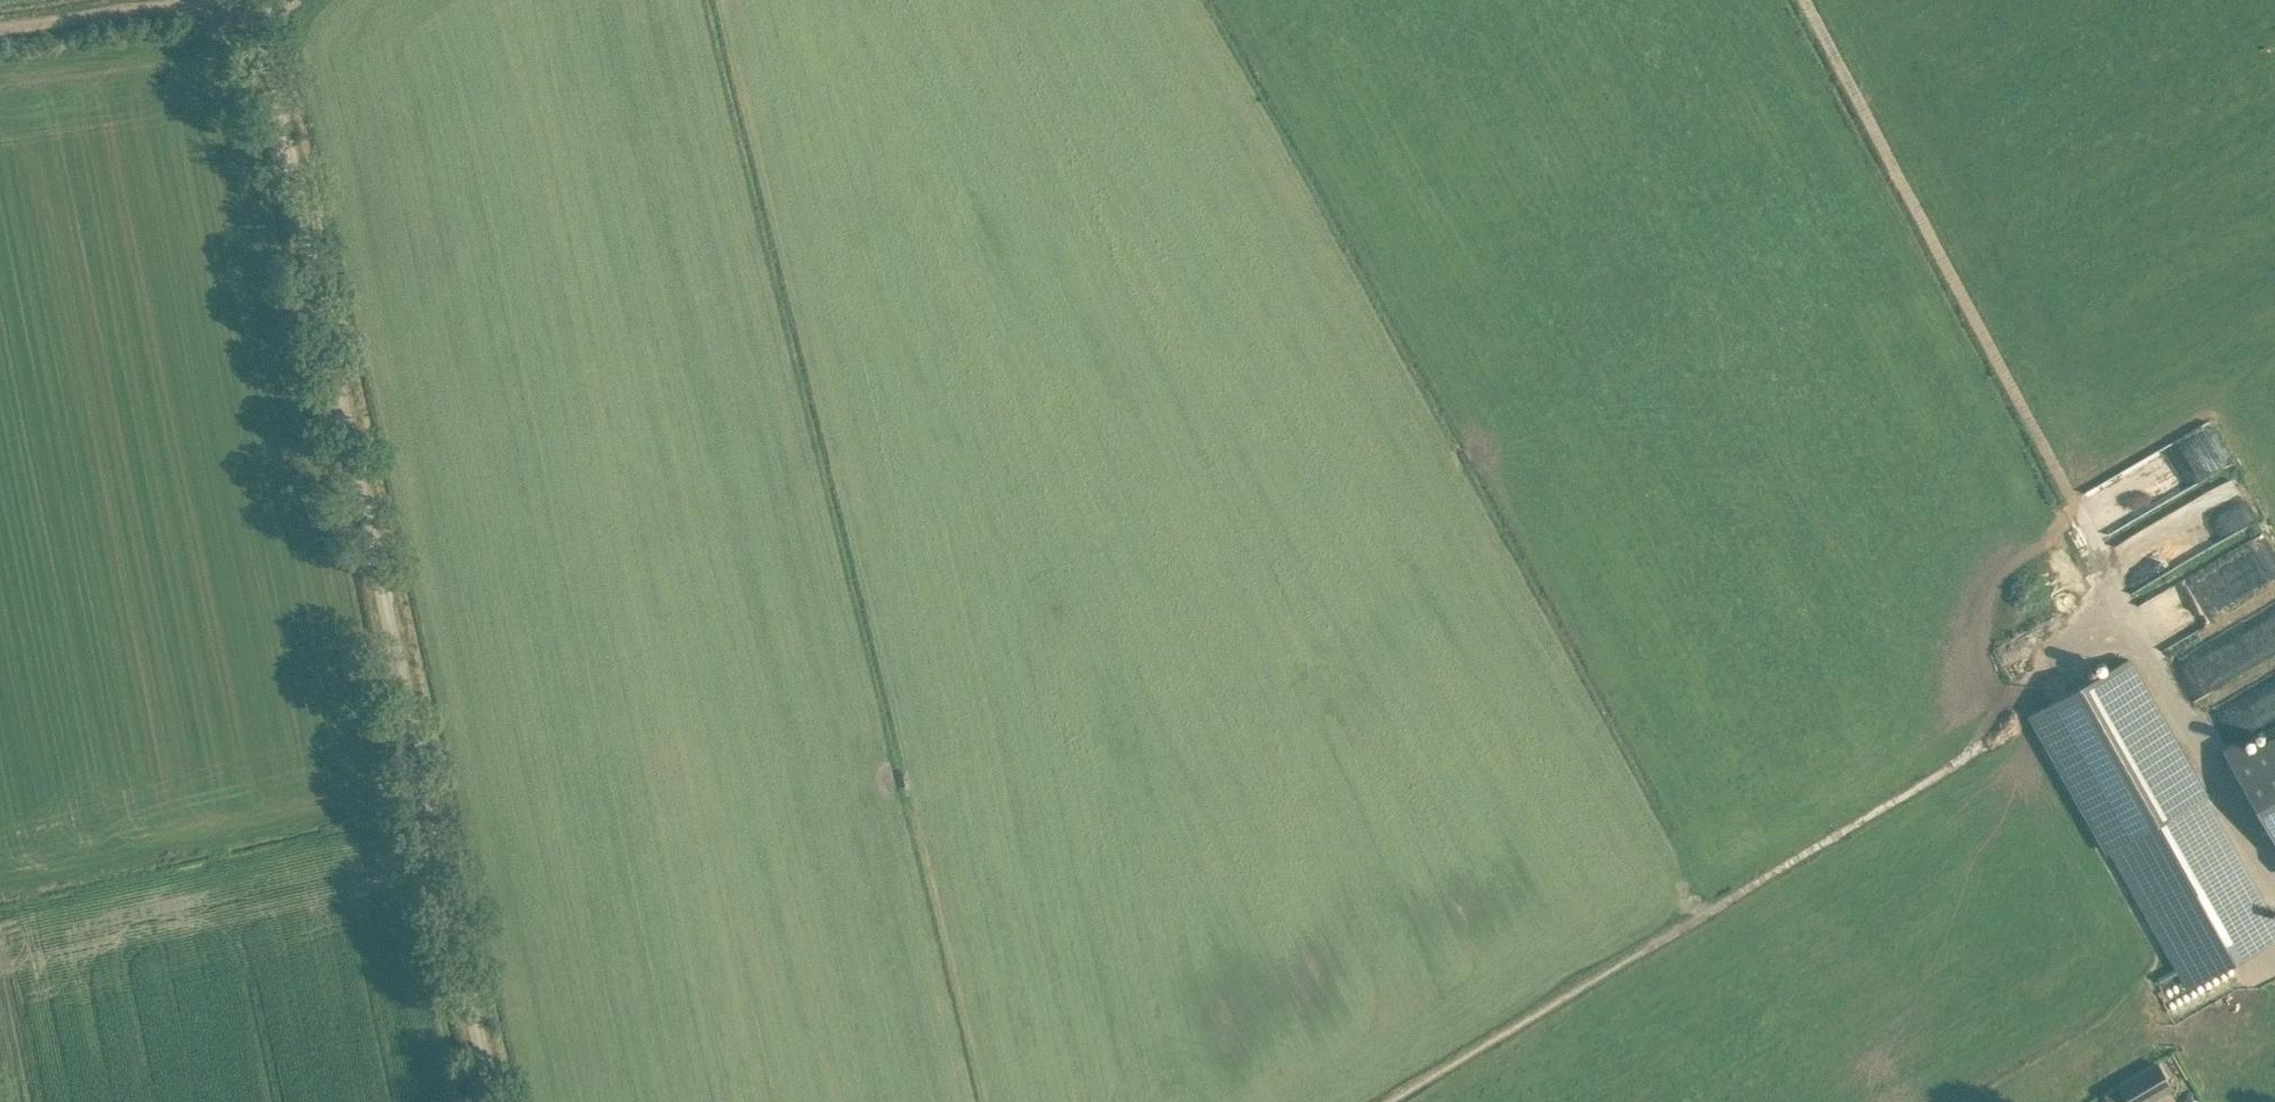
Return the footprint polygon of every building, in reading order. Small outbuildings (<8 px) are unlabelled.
[(2109,855),(2191,991),(2274,941),(2274,923),(2201,799),(2210,794),(2132,657),(2027,713),(2109,855)] [(2228,718),(2219,725),(2225,733),(2246,717),(2234,702),(2223,711),(2228,718)] [(2224,751),(2274,836),(2274,739),(2252,753),(2244,739),(2224,751)] [(2152,1096),(2172,1085),(2158,1061),(2105,1092),(2109,1099),(2124,1090),(2131,1101),(2156,1101),(2152,1096)]
